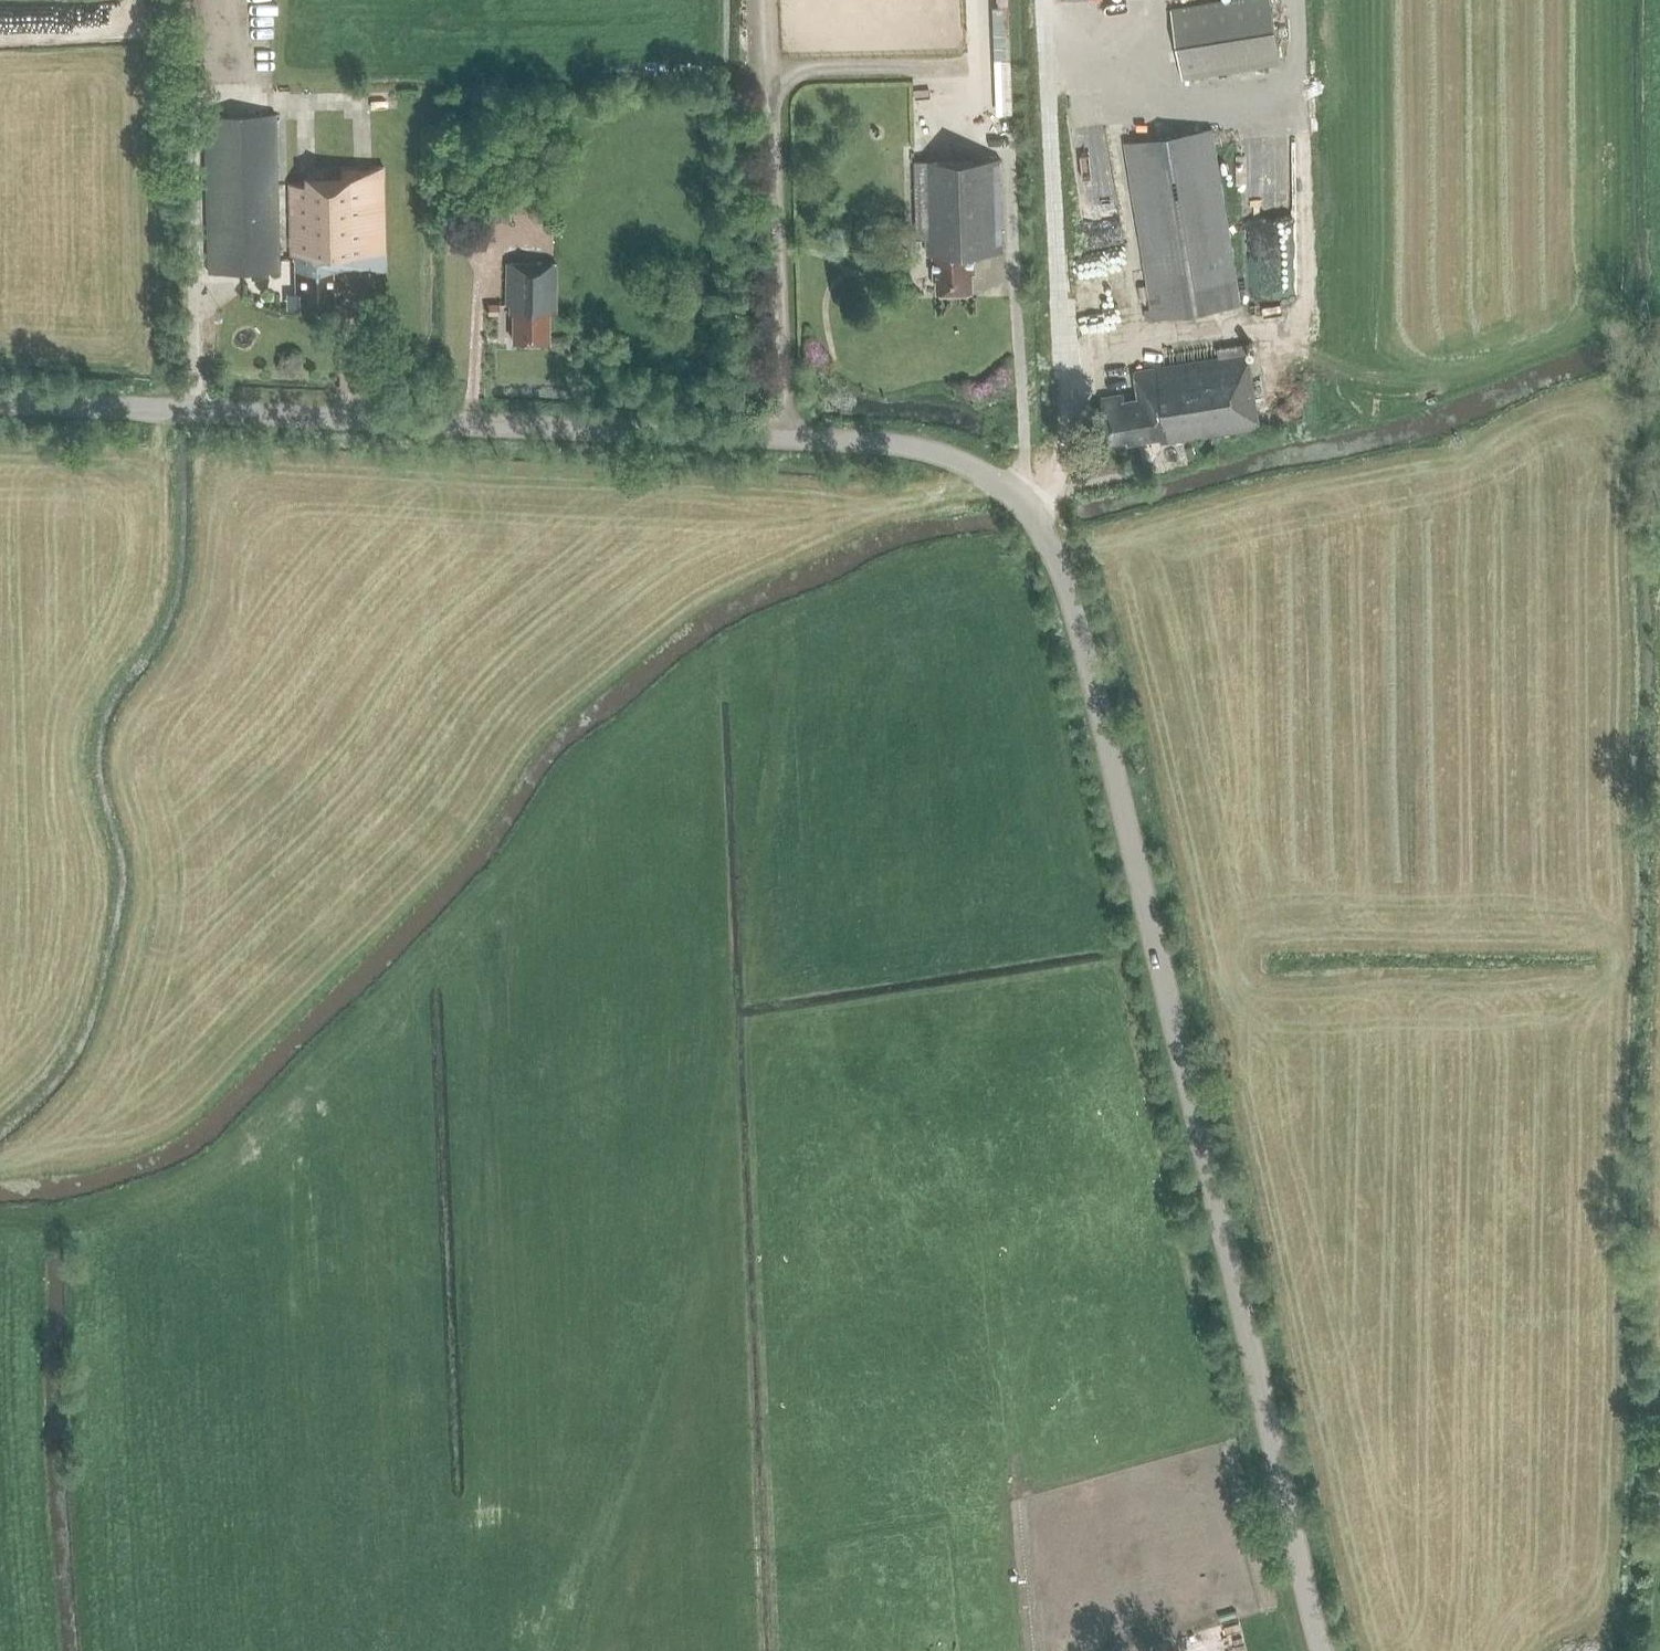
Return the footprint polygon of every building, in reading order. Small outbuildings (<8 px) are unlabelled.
[(1269,0),(1223,0),(1171,9),(1182,80),(1280,64),(1269,0)] [(279,271),(276,114),(203,116),(207,273),(279,271)] [(1241,305),(1212,128),(1123,142),(1150,308),(1143,309),(1145,320),(1241,305)] [(975,255),(1003,255),(1001,161),(914,163),(916,240),(925,240),(926,255),(933,255),(934,279),(937,279),(937,293),(973,293),(972,275),(976,275),(975,255)] [(299,294),(299,310),(332,309),(332,271),(386,271),(385,188),(385,165),(339,167),(340,174),(303,175),(303,183),(286,184),(286,259),(294,259),(295,294),(299,294)] [(555,312),(557,266),(506,265),(505,307),(509,307),(509,313),(512,313),(512,341),(548,342),(549,311),(555,312)] [(498,304),(486,304),(486,315),(498,315),(498,304)] [(1158,446),(1259,432),(1246,345),(1217,349),(1218,359),(1134,371),(1138,400),(1124,402),(1124,395),(1101,398),(1102,409),(1099,410),(1104,443),(1130,440),(1131,445),(1157,441),(1158,446)]
